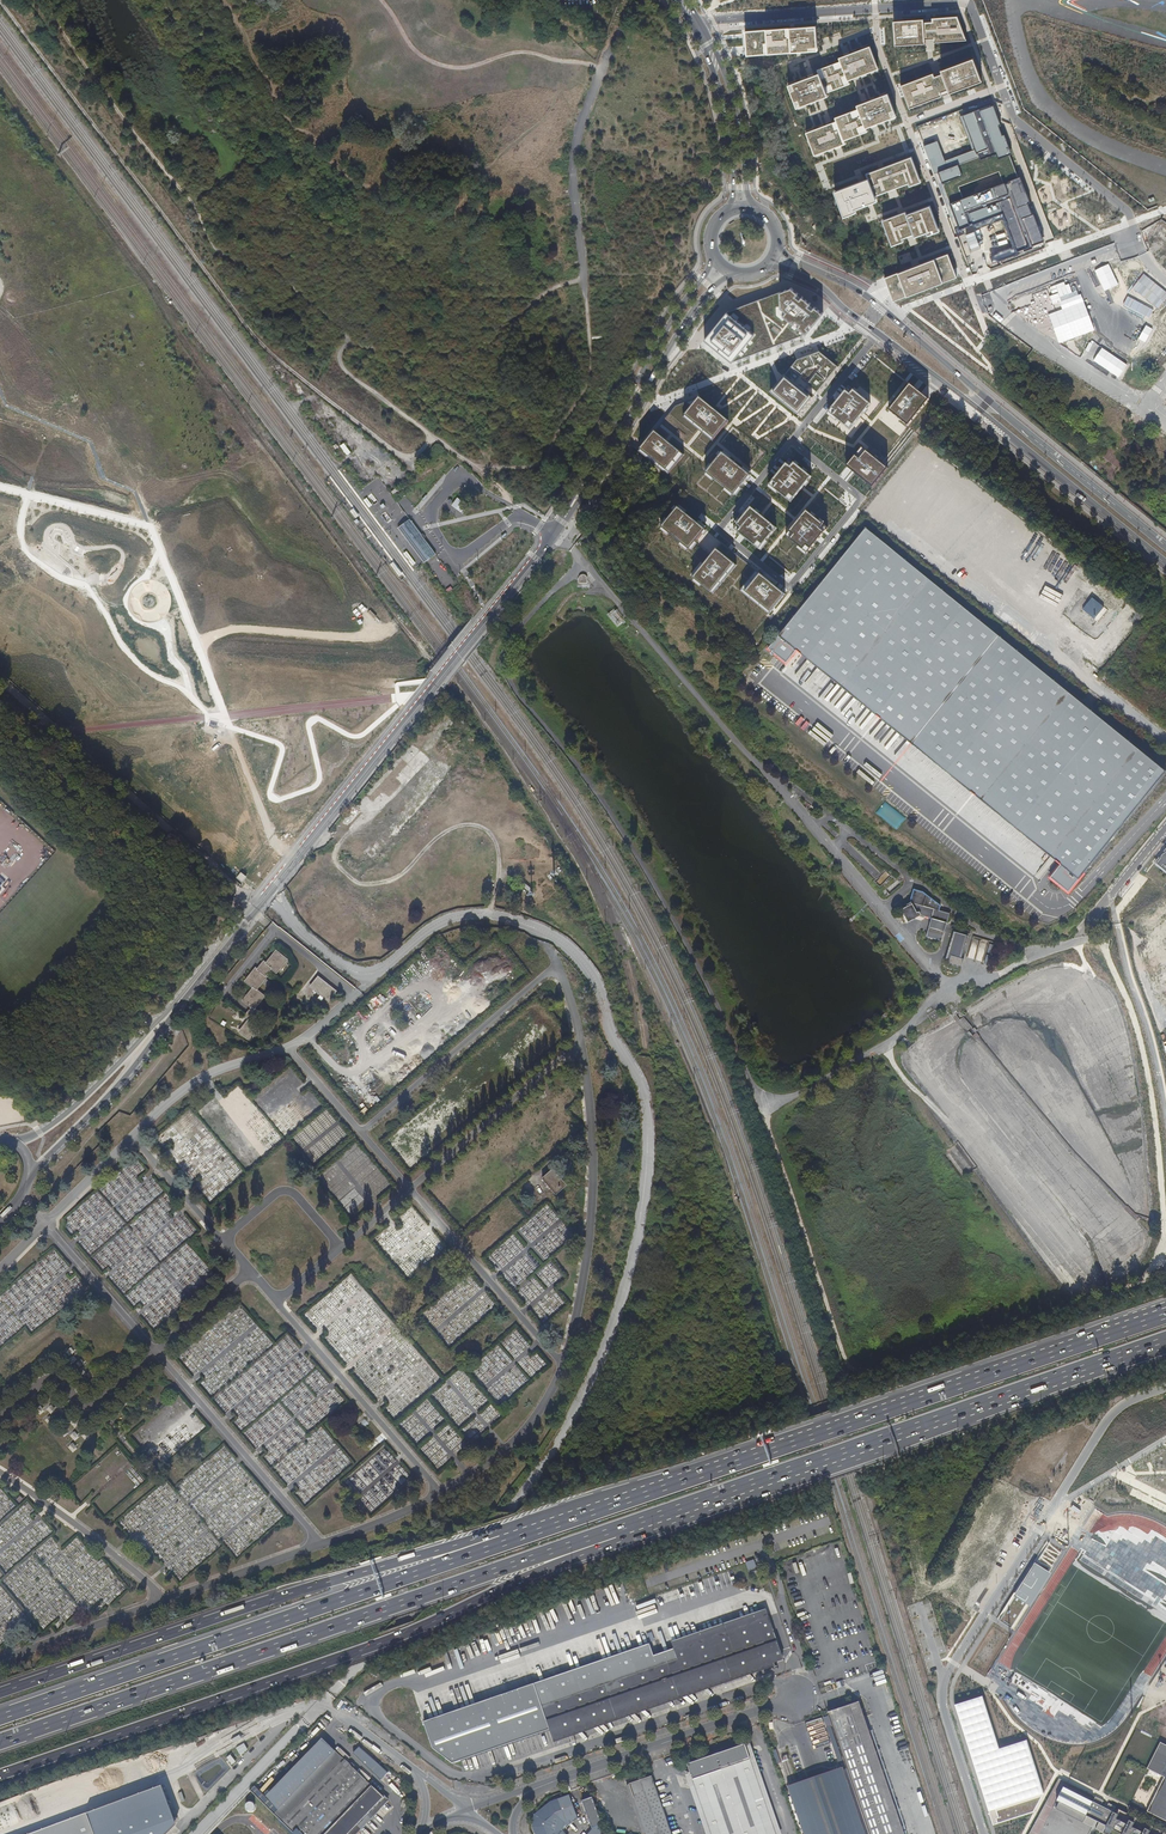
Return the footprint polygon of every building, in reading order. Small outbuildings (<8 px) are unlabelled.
[(966,38),(959,21),(954,21),(954,18),(894,22),(896,43),(900,42),(900,46),(922,45),(922,41),(926,41),(934,40),(934,44),(961,42),(961,38),(966,38)] [(818,49),(817,27),(746,33),(748,57),(810,52),(810,49),(818,49)] [(819,75),(789,86),(798,109),(829,98),(827,94),(850,85),(849,82),(879,70),(871,47),(840,59),(841,63),(818,71),(819,75)] [(981,79),(975,62),(971,64),(970,60),(941,71),(943,75),(935,77),(931,79),(930,75),(905,85),(907,88),(903,90),(909,106),(912,105),(913,108),(939,98),(938,95),(941,94),(943,97),(950,94),(949,91),(952,89),(954,93),(979,83),(978,80),(981,79)] [(897,117),(889,95),(858,106),(859,110),(836,119),(837,122),(807,134),(815,156),(846,145),(845,141),(868,132),(867,129),(897,117)] [(991,255),(993,262),(1044,243),(992,105),(960,117),(972,150),(946,160),(939,139),(923,145),(957,237),(1003,220),(1013,247),(991,255)] [(920,179),(913,160),(907,162),(906,159),(871,173),(873,178),(869,179),(841,190),(842,193),(836,195),(843,214),(850,211),(851,214),(856,213),(855,210),(859,208),(858,206),(864,203),(865,206),(875,202),(873,197),(876,196),(900,187),(899,184),(904,182),(905,185),(909,183),(910,186),(915,185),(914,181),(920,179)] [(1150,176),(1147,183),(1157,189),(1161,182),(1150,176)] [(939,228),(932,209),(926,211),(925,208),(907,215),(906,212),(889,218),(890,221),(885,224),(892,243),(898,240),(900,243),(904,241),(903,239),(914,234),(922,231),(923,234),(927,232),(928,235),(935,233),(934,230),(939,228)] [(957,277),(949,254),(885,278),(894,301),(957,277)] [(780,293),(727,312),(706,339),(732,359),(808,333),(824,313),(793,288),(780,293)] [(820,351),(799,360),(772,393),(799,415),(813,397),(795,383),(807,369),(819,364),(822,367),(808,384),(818,392),(839,367),(820,351)] [(930,399),(911,383),(889,409),(909,425),(930,399)] [(871,403),(850,386),(829,412),(851,429),(871,403)] [(701,397),(677,405),(655,432),(641,450),(670,473),(684,456),(704,432),(714,440),(730,420),(701,397)] [(339,445),(346,456),(350,453),(343,443),(339,445)] [(863,446),(847,465),(873,487),(889,468),(863,446)] [(753,476),(722,452),(708,472),(736,496),(753,476)] [(812,478),(792,462),(773,485),(793,501),(812,478)] [(451,505),(460,512),(466,505),(456,498),(451,505)] [(707,528),(680,505),(663,526),(691,548),(707,528)] [(777,527),(753,507),(736,527),(761,547),(777,527)] [(831,526),(810,509),(789,536),(810,552),(831,526)] [(416,528),(409,519),(403,524),(398,527),(404,535),(410,543),(424,562),(435,554),(421,535),(416,528)] [(1165,770),(870,525),(772,643),(790,658),(801,646),(805,649),(807,646),(882,708),(879,711),(883,715),(886,711),(975,785),(972,788),(976,792),(979,789),(1058,854),(1055,857),(1060,861),(1049,874),(1067,889),(1165,770)] [(758,569),(724,541),(715,552),(695,576),(714,593),(735,568),(749,579),(741,590),(770,613),(787,593),(758,569)] [(579,579),(579,583),(588,584),(588,579),(587,578),(586,576),(585,576),(584,576),(583,576),(581,576),(580,577),(580,578),(579,579)] [(617,627),(624,621),(613,609),(606,615),(617,627)] [(1105,629),(1085,655),(1092,661),(1113,635),(1105,629)] [(179,790),(186,784),(177,775),(171,782),(179,790)] [(883,802),(875,814),(897,829),(905,817),(883,802)] [(236,825),(261,845),(267,837),(242,818),(236,825)] [(1155,861),(1165,871),(1165,848),(1155,861)] [(938,931),(935,940),(942,942),(950,914),(939,911),(940,907),(923,893),(915,891),(912,904),(907,906),(909,910),(905,912),(909,921),(918,916),(932,920),(929,929),(938,931)] [(1137,945),(1152,993),(1165,1007),(1165,1006),(1165,919),(1137,945)] [(927,938),(935,940),(938,931),(929,929),(927,938)] [(954,932),(945,960),(959,965),(968,937),(954,932)] [(251,985),(244,993),(255,1001),(262,993),(254,986),(264,973),(262,972),(268,965),(274,969),(284,956),(273,948),(263,960),(261,958),(255,966),(253,965),(242,978),(251,985)] [(316,974),(308,983),(326,997),(333,988),(316,974)] [(255,1001),(244,993),(240,997),(249,1005),(243,1012),(247,1016),(237,1028),(248,1037),(258,1024),(250,1017),(257,1010),(252,1005),(255,1001)] [(935,1010),(927,1015),(932,1022),(939,1018),(935,1010)] [(332,1164),(316,1177),(348,1214),(364,1199),(342,1174),(341,1174),(332,1164)] [(568,1186),(553,1169),(543,1179),(557,1195),(568,1186)] [(82,1358),(77,1363),(81,1367),(86,1362),(82,1358)] [(68,1447),(71,1451),(77,1447),(73,1442),(68,1447)] [(999,1620),(1015,1630),(1066,1551),(1049,1541),(999,1620)] [(769,1616),(674,1649),(653,1655),(648,1643),(422,1721),(429,1746),(453,1764),(550,1731),(552,1738),(788,1656),(794,1654),(786,1630),(781,1632),(775,1634),(769,1616)] [(880,1677),(881,1680),(874,1681),(876,1690),(886,1688),(883,1676),(880,1677)] [(982,1698),(956,1706),(992,1825),(1033,1812),(1043,1793),(1027,1742),(998,1751),(982,1698)] [(859,1702),(828,1712),(847,1768),(870,1833),(904,1833),(859,1702)] [(336,1749),(324,1738),(266,1797),(255,1786),(250,1790),(274,1814),(295,1833),(355,1833),(388,1801),(336,1749)] [(242,1743),(234,1747),(238,1754),(246,1749),(242,1743)] [(1162,1743),(1149,1769),(1165,1777),(1165,1745),(1162,1743)] [(686,1765),(710,1833),(776,1833),(744,1745),(686,1765)] [(357,1758),(385,1784),(393,1776),(364,1750),(357,1758)] [(224,1757),(231,1764),(235,1761),(228,1754),(224,1757)] [(847,1768),(788,1788),(805,1833),(870,1833),(847,1768)] [(651,1776),(628,1784),(646,1833),(672,1833),(651,1776)] [(1149,1812),(1165,1821),(1165,1778),(1149,1812)] [(177,1823),(163,1784),(27,1833),(166,1833),(177,1823)] [(1064,1787),(1057,1801),(1059,1802),(1056,1809),(1093,1827),(1096,1821),(1100,1823),(1096,1829),(1106,1833),(1156,1833),(1113,1812),(1116,1807),(1096,1797),(1093,1802),(1064,1787)] [(570,1795),(550,1802),(534,1814),(533,1828),(535,1833),(566,1833),(563,1830),(578,1818),(570,1795)] [(601,1823),(592,1797),(583,1801),(593,1826),(601,1823)] [(601,1823),(593,1826),(587,1833),(605,1833),(601,1823)]
